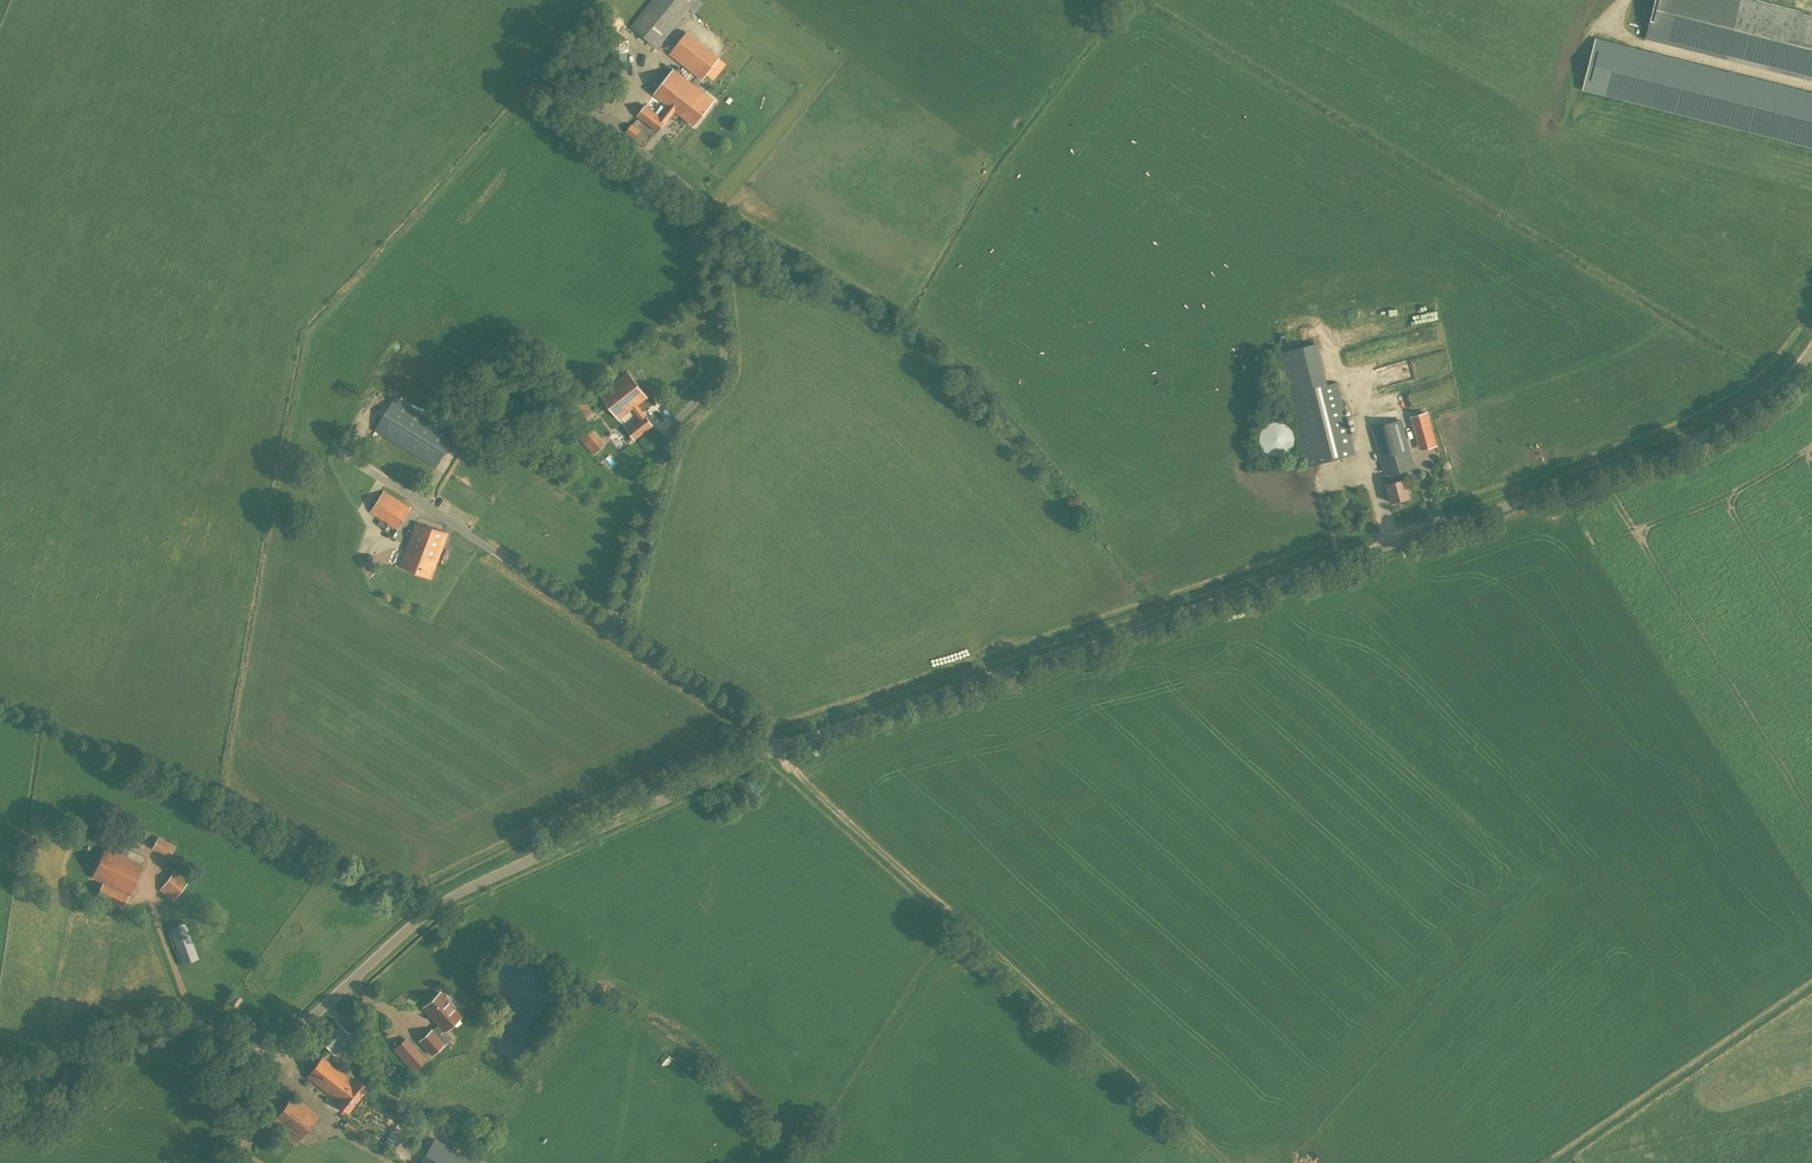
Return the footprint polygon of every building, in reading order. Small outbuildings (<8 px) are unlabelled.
[(623,17),(632,23),(646,4),(640,0),(635,0),(623,17)] [(698,0),(653,0),(631,26),(658,48),(698,0)] [(1811,81),(1811,17),(1745,0),(1655,0),(1645,39),(1725,59),(1811,81)] [(702,80),(719,57),(687,32),(669,54),(702,80)] [(1614,43),(1596,39),(1583,89),(1811,147),(1811,93),(1614,43)] [(627,87),(626,51),(612,52),(612,88),(627,87)] [(694,125),(713,100),(674,69),(655,94),(669,105),(660,116),(646,104),(637,116),(658,132),(667,121),(675,111),(694,125)] [(631,125),(628,131),(638,136),(641,130),(631,125)] [(629,373),(601,394),(620,419),(633,409),(640,419),(627,429),(635,440),(653,425),(644,412),(638,405),(648,397),(629,373)] [(1327,385),(1291,395),(1308,466),(1355,454),(1337,383),(1327,385)] [(561,404),(570,394),(560,385),(551,395),(561,404)] [(436,468),(457,435),(396,397),(375,430),(436,468)] [(580,424),(595,412),(586,399),(570,411),(580,424)] [(1432,428),(1427,413),(1410,418),(1414,434),(1432,428)] [(1401,420),(1372,429),(1386,475),(1387,475),(1399,472),(1415,467),(1401,420)] [(1275,456),(1278,456),(1281,455),(1284,454),(1286,453),(1289,451),(1290,449),(1292,447),(1293,444),(1294,441),(1294,438),(1294,436),(1293,433),(1292,430),(1291,428),(1289,426),(1286,424),(1284,422),(1281,422),(1278,421),(1276,421),(1273,421),(1272,422),(1269,423),(1265,425),(1263,427),(1261,430),(1260,433),(1259,436),(1259,439),(1260,442),(1261,446),(1262,449),(1265,451),(1269,454),(1272,455),(1275,456)] [(585,422),(574,432),(586,445),(597,436),(585,422)] [(1387,484),(1392,502),(1409,498),(1404,479),(1402,480),(1399,472),(1387,475),(1389,484),(1387,484)] [(398,529),(411,508),(384,490),(371,512),(398,529)] [(431,578),(447,533),(417,522),(401,566),(431,578)] [(736,803),(749,797),(745,789),(733,795),(736,803)] [(170,855),(175,846),(169,843),(157,837),(152,847),(164,853),(170,855)] [(123,907),(130,893),(143,865),(126,857),(130,850),(124,848),(120,855),(105,848),(93,877),(104,882),(97,896),(123,907)] [(207,903),(185,886),(190,880),(176,869),(159,890),(173,901),(177,896),(200,913),(207,903)] [(183,964),(198,959),(185,923),(170,928),(183,964)] [(432,1028),(421,1040),(434,1052),(445,1040),(438,1034),(444,1027),(459,1011),(436,990),(421,1006),(438,1022),(432,1029),(432,1028)] [(352,1037),(364,1025),(348,1008),(335,1020),(318,1037),(334,1054),(352,1037)] [(393,1048),(414,1070),(427,1058),(406,1036),(393,1048)] [(348,1112),(367,1087),(357,1080),(355,1082),(323,1057),(308,1077),(339,1101),(337,1104),(348,1112)] [(298,1142),(319,1115),(293,1095),(273,1122),(298,1142)] [(354,1135),(360,1128),(349,1120),(343,1126),(354,1135)] [(434,1139),(421,1162),(476,1162),(434,1139)]
